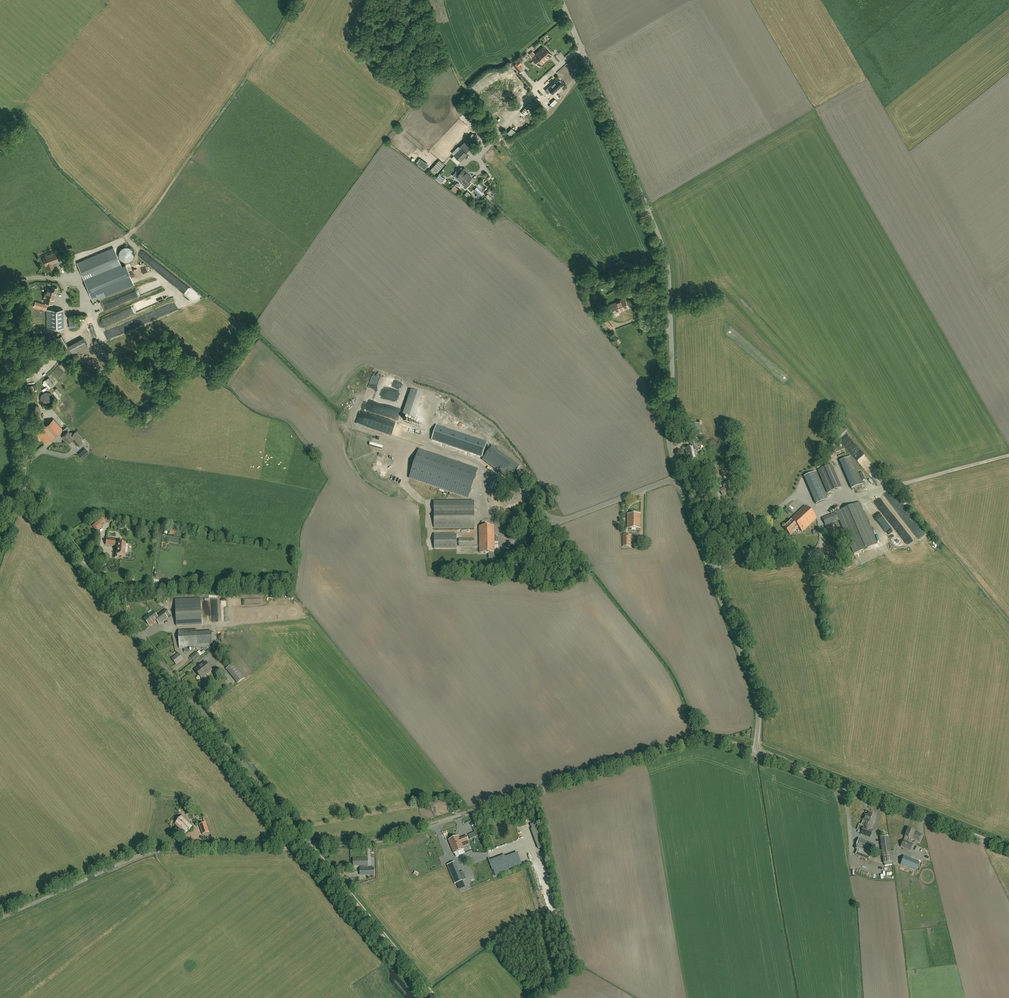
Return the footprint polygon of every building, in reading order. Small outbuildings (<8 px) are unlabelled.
[(544,46),(532,57),(540,66),(552,55),(544,46)] [(520,65),(522,63),(520,60),(514,65),(520,72),(523,69),(520,65)] [(492,84),(491,83),(487,86),(488,87),(488,88),(490,90),(493,93),(497,89),(499,91),(509,82),(503,76),(502,75),(498,79),(492,84)] [(557,91),(563,85),(559,80),(556,82),(556,81),(548,88),(553,93),(557,91)] [(523,116),(522,117),(525,120),(534,109),(529,104),(521,114),(523,116)] [(472,147),(469,145),(474,139),(470,135),(459,147),(461,148),(462,148),(467,153),(472,147)] [(462,148),(461,148),(455,155),(461,161),(468,154),(467,153),(462,148)] [(438,173),(445,165),(440,160),(430,170),(435,175),(437,172),(438,173)] [(460,182),(462,180),(464,178),(465,178),(466,177),(464,176),(464,174),(467,171),(461,166),(459,168),(458,168),(455,171),(456,171),(453,175),(460,182)] [(464,178),(462,180),(463,182),(462,183),(464,185),(463,186),(466,189),(468,186),(466,183),(472,177),(467,172),(467,171),(464,174),(464,176),(466,177),(465,178),(464,178)] [(476,186),(474,189),(480,195),(482,192),(476,186)] [(125,247),(124,247),(122,248),(121,249),(119,250),(119,252),(119,253),(119,254),(119,256),(119,257),(120,259),(121,260),(123,261),(124,261),(125,261),(127,261),(128,261),(129,260),(131,260),(132,259),(133,256),(133,255),(133,253),(133,252),(132,251),(132,249),(130,248),(129,248),(128,247),(127,247),(125,247)] [(121,265),(114,248),(77,263),(93,300),(134,283),(125,263),(121,265)] [(58,252),(44,256),(47,265),(48,265),(49,269),(55,267),(53,263),(61,260),(58,252)] [(166,277),(174,282),(178,276),(169,271),(166,277)] [(47,289),(46,294),(45,294),(44,297),(45,297),(44,301),(53,303),(55,295),(56,295),(57,288),(53,287),(52,290),(47,289)] [(625,299),(611,304),(615,313),(628,307),(625,299)] [(50,328),(64,328),(63,309),(50,309),(50,328)] [(609,333),(613,330),(614,329),(606,320),(601,324),(609,333)] [(54,358),(47,366),(50,369),(57,361),(54,358)] [(424,392),(412,388),(402,414),(415,418),(424,392)] [(49,404),(55,397),(48,391),(42,398),(49,404)] [(34,418),(42,413),(36,404),(28,408),(34,418)] [(69,432),(68,430),(65,433),(62,430),(63,429),(54,419),(37,433),(46,443),(59,432),(62,436),(61,436),(64,439),(65,438),(68,442),(72,439),(73,437),(69,432)] [(701,434),(699,424),(692,426),(694,436),(701,434)] [(487,443),(437,425),(431,441),(482,458),(487,443)] [(72,439),(79,447),(84,443),(75,432),(73,434),(71,431),(69,432),(73,437),(72,439)] [(696,446),(702,444),(701,441),(695,443),(695,440),(690,441),(691,447),(685,449),(686,453),(687,453),(689,461),(696,459),(694,451),(697,450),(696,446)] [(482,460),(509,480),(519,466),(492,446),(482,460)] [(79,454),(82,458),(88,452),(85,448),(79,454)] [(468,498),(478,469),(419,449),(409,478),(468,498)] [(841,461),(851,490),(863,486),(853,457),(841,461)] [(842,487),(831,464),(817,471),(828,494),(842,487)] [(715,486),(724,481),(717,469),(708,475),(715,486)] [(804,477),(816,504),(827,500),(815,472),(804,477)] [(728,486),(730,485),(727,480),(724,482),(724,483),(722,484),(724,487),(719,490),(723,496),(731,491),(728,486)] [(834,513),(823,518),(829,533),(836,530),(833,523),(840,520),(854,554),(877,544),(860,503),(836,512),(834,513)] [(435,528),(475,528),(474,504),(434,505),(435,528)] [(802,532),(817,518),(805,506),(791,519),(791,520),(786,525),(785,524),(784,524),(783,525),(783,527),(783,528),(790,535),(798,528),(802,532)] [(896,527),(900,532),(904,529),(890,511),(885,514),(896,528),(896,527)] [(640,528),(640,515),(628,515),(628,528),(640,528)] [(103,518),(92,526),(96,532),(102,527),(101,525),(106,521),(103,518)] [(480,553),(495,553),(495,526),(480,527),(480,553)] [(457,549),(456,536),(456,533),(434,534),(434,537),(434,549),(457,549)] [(631,546),(631,537),(623,537),(623,546),(631,546)] [(115,540),(106,539),(105,545),(114,546),(114,545),(117,545),(117,552),(116,552),(115,558),(119,558),(119,556),(124,556),(126,544),(121,544),(121,543),(115,542),(115,540)] [(176,602),(177,626),(202,625),(201,601),(176,602)] [(147,625),(149,625),(150,626),(158,620),(161,623),(168,618),(167,617),(170,614),(166,610),(157,617),(154,612),(144,619),(147,622),(146,623),(147,625)] [(212,631),(179,632),(180,649),(184,649),(184,652),(189,652),(189,648),(198,648),(198,644),(213,644),(212,631)] [(196,652),(190,657),(194,661),(200,656),(196,652)] [(179,653),(171,659),(176,665),(183,659),(179,653)] [(218,662),(224,658),(222,654),(215,659),(218,662)] [(202,679),(212,670),(205,662),(195,670),(202,679)] [(238,683),(244,678),(233,664),(227,669),(238,683)] [(870,837),(873,830),(871,829),(876,816),(869,814),(868,816),(865,814),(863,821),(861,825),(864,826),(861,834),(870,837)] [(184,833),(192,825),(183,816),(175,824),(184,833)] [(203,835),(210,832),(206,822),(199,825),(203,835)] [(917,833),(914,832),(914,831),(908,829),(905,837),(904,840),(901,847),(910,851),(913,844),(910,843),(911,839),(920,843),(923,835),(921,834),(918,832),(917,833)] [(449,840),(452,847),(461,843),(468,840),(467,836),(459,839),(458,837),(457,835),(453,837),(454,838),(449,840)] [(892,862),(891,853),(889,837),(881,838),(884,863),(892,862)] [(869,858),(874,844),(859,839),(856,847),(858,848),(856,853),(869,858)] [(457,853),(458,852),(464,850),(461,843),(452,847),(454,853),(455,853),(456,857),(459,856),(457,853)] [(904,857),(901,865),(916,871),(919,862),(904,857)] [(360,875),(374,875),(374,868),(368,868),(368,859),(353,859),(353,866),(361,866),(361,869),(360,869),(360,875)] [(492,866),(494,866),(495,874),(501,874),(500,860),(491,860),(492,866)] [(455,884),(462,881),(455,862),(447,865),(455,884)] [(463,882),(457,884),(460,891),(466,889),(463,882)]
